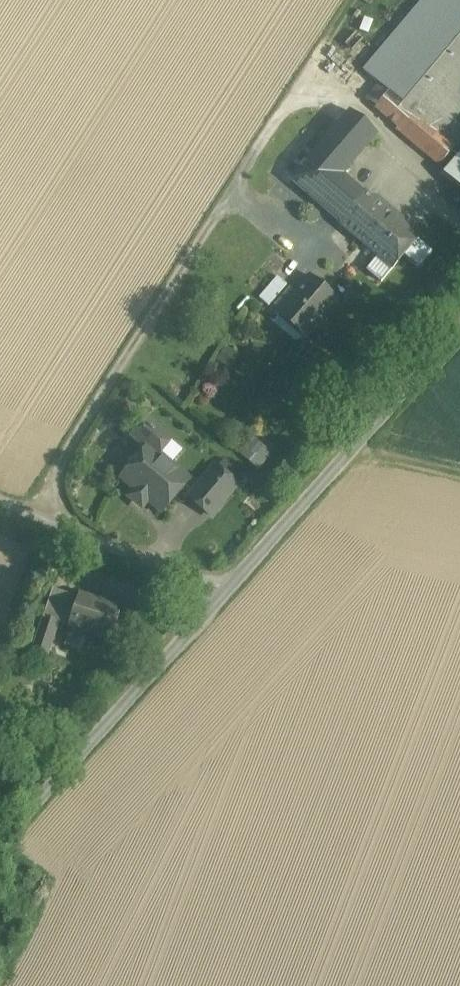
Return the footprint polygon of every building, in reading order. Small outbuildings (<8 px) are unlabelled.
[(364,72),(388,92),(373,109),(397,128),(412,111),(440,135),(459,110),(459,0),(423,0),(364,72)] [(349,111),(290,180),(340,223),(362,196),(341,179),(378,134),(349,111)] [(440,135),(412,111),(397,128),(396,129),(439,167),(455,148),(440,135)] [(445,172),(459,186),(459,155),(445,172)] [(362,196),(340,223),(369,247),(391,219),(362,196)] [(417,240),(391,219),(369,247),(395,269),(405,257),(417,267),(427,254),(414,244),(417,240)] [(381,281),(391,270),(378,257),(368,267),(381,281)] [(309,276),(296,294),(289,288),(275,306),(280,311),(276,317),(304,341),(337,298),(309,276)] [(275,279),(260,297),(268,304),(283,286),(275,279)] [(151,424),(137,441),(147,448),(122,478),(136,490),(134,492),(145,502),(147,499),(161,511),(187,481),(157,455),(170,440),(151,424)] [(254,437),(240,453),(258,468),(272,451),(254,437)] [(214,467),(189,498),(210,516),(236,485),(214,467)] [(120,607),(82,594),(71,625),(110,638),(120,607)] [(60,621),(46,617),(36,649),(50,654),(60,621)]
